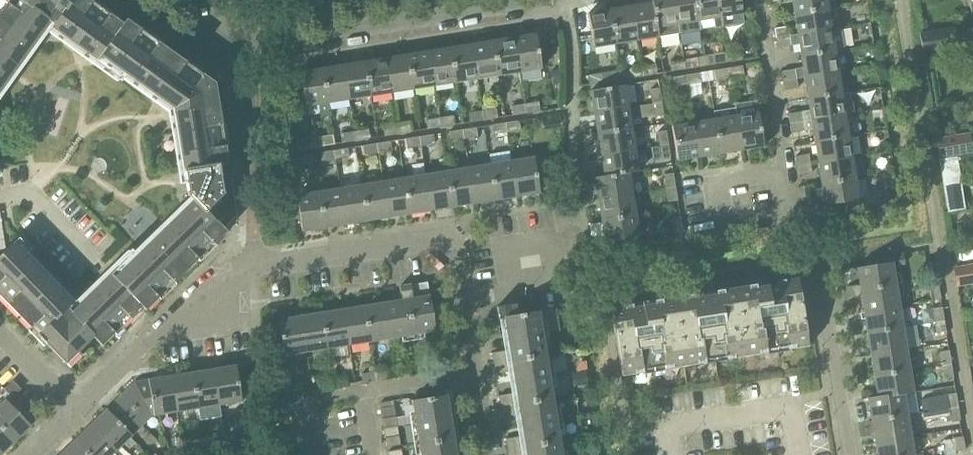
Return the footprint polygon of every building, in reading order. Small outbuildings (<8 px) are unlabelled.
[(177,131),(188,196),(193,201),(116,276),(112,273),(68,316),(64,312),(71,305),(12,244),(0,257),(0,289),(12,300),(8,304),(31,328),(35,324),(42,331),(38,335),(65,362),(76,351),(79,354),(95,338),(103,346),(116,333),(112,329),(128,314),(132,318),(143,307),(147,310),(160,298),(156,294),(171,279),(175,283),(199,259),(196,255),(210,240),(214,244),(226,231),(215,220),(226,210),(219,165),(228,164),(225,146),(220,147),(216,126),(222,125),(215,83),(203,75),(200,79),(183,67),(186,63),(158,43),(155,47),(137,35),(141,30),(126,20),(123,24),(110,14),(107,19),(89,6),(92,2),(90,0),(15,0),(11,6),(7,3),(0,13),(0,90),(49,21),(53,25),(51,27),(98,61),(101,57),(173,109),(177,131)] [(678,24),(674,0),(651,0),(652,3),(653,2),(657,27),(658,27),(659,36),(659,37),(680,34),(678,24)] [(678,24),(699,20),(696,0),(674,0),(678,24)] [(699,20),(714,18),(716,28),(722,27),(721,17),(718,0),(696,0),(699,20)] [(721,17),(722,27),(744,24),(742,13),(743,13),(741,0),(718,0),(721,17)] [(829,9),(828,0),(784,0),(785,3),(793,1),(795,14),(829,9)] [(652,3),(632,6),(637,40),(659,36),(658,27),(657,27),(653,2),(652,3)] [(615,44),(637,40),(632,6),(609,10),(615,44)] [(833,30),(829,9),(795,14),(798,35),(833,30)] [(594,47),(615,44),(609,10),(588,13),(594,47)] [(775,28),(777,39),(790,37),(789,26),(775,28)] [(790,37),(777,39),(778,47),(799,44),(801,57),(836,52),(845,51),(842,28),(833,30),(798,35),(790,37)] [(923,54),(944,50),(955,48),(952,29),(920,34),(923,54)] [(536,34),(514,38),(520,71),(542,68),(536,34)] [(520,71),(514,38),(493,41),(499,75),(520,71)] [(493,41),(472,44),(478,78),(499,75),(493,41)] [(478,78),(472,44),(451,48),(456,82),(478,78)] [(451,48),(429,51),(435,85),(456,82),(451,48)] [(740,50),(727,52),(728,62),(742,60),(740,50)] [(944,50),(923,54),(925,68),(946,65),(944,50)] [(429,51),(408,55),(413,88),(435,85),(429,51)] [(707,66),(728,62),(727,52),(705,56),(707,66)] [(797,79),(805,78),(839,72),(836,52),(801,57),(803,68),(796,69),(797,79)] [(408,55),(386,58),(392,92),(413,88),(408,55)] [(684,60),(686,69),(707,66),(705,56),(684,60)] [(379,59),(365,61),(371,95),(392,92),(386,58),(379,59)] [(670,62),(672,71),(686,69),(684,60),(670,62)] [(351,98),(371,95),(365,61),(345,65),(351,98)] [(656,64),(642,67),(643,76),(657,74),(656,64)] [(329,102),(351,98),(345,65),(324,68),(329,102)] [(744,75),(742,66),(729,68),(731,77),(744,75)] [(642,67),(619,70),(621,80),(643,76),(642,67)] [(328,102),(329,102),(324,68),(301,72),(306,106),(319,104),(321,117),(330,116),(328,102)] [(717,79),(731,77),(729,68),(716,70),(717,79)] [(782,72),(783,81),(797,79),(796,69),(782,72)] [(551,71),(553,84),(562,83),(560,70),(551,71)] [(590,85),(621,80),(619,70),(588,76),(590,85)] [(805,78),(808,99),(843,94),(839,72),(805,78)] [(702,82),(700,73),(687,75),(688,84),(702,82)] [(674,86),(688,84),(687,75),(673,77),(674,86)] [(799,88),(797,79),(783,81),(785,90),(799,88)] [(591,90),(594,114),(629,108),(625,85),(591,90)] [(650,89),(653,104),(662,103),(660,88),(650,89)] [(789,114),(790,124),(804,122),(812,121),(846,115),(855,114),(852,92),(843,94),(808,99),(810,111),(789,114)] [(735,104),(737,116),(742,150),(764,146),(759,112),(758,112),(756,100),(735,104)] [(539,101),(525,104),(527,113),(540,111),(539,101)] [(655,117),(664,115),(662,103),(653,104),(655,117)] [(513,115),(527,113),(525,104),(512,106),(513,115)] [(497,108),(483,110),(485,120),(498,118),(497,108)] [(594,114),(598,134),(632,129),(629,108),(594,114)] [(470,113),(471,122),(485,120),(483,110),(470,113)] [(454,115),(440,118),(442,127),(455,125),(454,115)] [(850,136),(846,115),(812,121),(804,122),(790,124),(792,133),(813,129),(815,142),(850,136)] [(737,116),(716,119),(721,153),(742,150),(737,116)] [(428,129),(442,127),(440,118),(427,120),(428,129)] [(700,156),(721,153),(716,119),(694,122),(700,156)] [(520,130),(519,121),(506,123),(507,132),(520,130)] [(411,122),(397,125),(399,134),(413,132),(411,122)] [(677,160),(700,156),(694,122),(672,126),(677,160)] [(493,134),(507,132),(506,123),(492,125),(493,134)] [(384,127),(385,136),(399,134),(397,125),(384,127)] [(478,137),(476,128),(463,130),(464,139),(478,137)] [(369,129),(356,131),(357,141),(371,139),(369,129)] [(635,149),(632,129),(598,134),(601,155),(635,149)] [(451,141),(464,139),(463,130),(449,132),(451,141)] [(343,143),(357,141),(356,131),(341,133),(343,143)] [(657,132),(660,145),(669,144),(667,131),(657,132)] [(936,138),(939,159),(972,153),(972,152),(970,133),(936,138)] [(435,143),(433,134),(420,137),(421,146),(435,143)] [(853,157),(850,136),(815,142),(818,163),(853,157)] [(407,148),(421,146),(420,137),(406,139),(407,148)] [(298,141),(300,150),(313,148),(311,138),(298,141)] [(390,141),(379,143),(377,143),(378,153),(392,150),(390,141)] [(365,155),(378,153),(377,143),(363,146),(365,155)] [(671,158),(669,144),(660,145),(662,159),(671,158)] [(349,157),(348,148),(334,150),(336,159),(349,157)] [(639,172),(635,149),(601,155),(604,176),(605,177),(629,173),(639,172)] [(322,162),(336,159),(334,150),(320,153),(322,162)] [(314,163),(313,154),(299,156),(300,165),(314,163)] [(796,156),(797,166),(811,164),(809,154),(796,156)] [(860,156),(853,157),(818,163),(822,184),(856,179),(854,161),(861,160),(860,156)] [(534,157),(511,161),(517,196),(540,193),(534,157)] [(965,210),(957,157),(940,160),(948,213),(965,210)] [(496,200),(517,196),(511,161),(490,164),(496,200)] [(474,203),(496,200),(490,164),(469,168),(474,203)] [(812,173),(811,164),(797,166),(799,175),(812,173)] [(453,207),(474,203),(469,168),(447,171),(453,207)] [(432,210),(453,207),(447,171),(426,174),(432,210)] [(633,194),(629,173),(605,177),(604,176),(595,177),(598,200),(633,194)] [(664,175),(666,189),(676,187),(674,173),(664,175)] [(410,214),(432,210),(426,174),(404,178),(410,214)] [(389,217),(410,214),(404,178),(383,181),(389,217)] [(861,209),(856,179),(822,184),(825,205),(846,202),(847,211),(861,209)] [(367,220),(389,217),(383,181),(361,185),(367,220)] [(367,220),(361,185),(340,188),(346,224),(367,220)] [(678,200),(676,187),(666,189),(669,202),(678,200)] [(325,227),(346,224),(340,188),(319,192),(325,227)] [(325,227),(319,192),(296,195),(302,231),(325,227)] [(885,195),(880,200),(882,210),(898,208),(896,193),(885,195)] [(636,215),(633,194),(598,200),(602,221),(636,215)] [(636,215),(602,221),(605,242),(640,237),(636,215)] [(673,231),(683,230),(681,217),(671,218),(673,231)] [(905,264),(903,253),(867,259),(868,265),(843,269),(848,297),(862,295),(865,313),(900,307),(894,265),(905,264)] [(968,283),(969,283),(968,278),(972,277),(972,263),(954,266),(957,284),(968,283)] [(755,285),(736,288),(747,357),(809,347),(808,342),(798,279),(767,283),(755,285)] [(403,301),(387,303),(392,339),(443,331),(439,306),(433,307),(429,283),(401,287),(403,301)] [(932,300),(938,299),(941,299),(939,286),(931,287),(932,300)] [(674,298),(685,366),(747,357),(736,288),(705,293),(693,295),(674,298)] [(623,376),(685,366),(674,298),(655,301),(644,303),(612,308),(623,376)] [(387,303),(365,306),(371,342),(392,339),(387,303)] [(543,334),(561,331),(557,308),(518,315),(517,304),(497,307),(499,320),(505,319),(510,350),(493,353),(496,374),(513,371),(517,393),(500,396),(503,418),(520,415),(524,437),(507,439),(509,454),(563,454),(543,334)] [(365,306),(344,310),(350,346),(371,342),(365,306)] [(865,313),(868,334),(904,328),(900,307),(865,313)] [(934,309),(936,323),(945,321),(942,307),(934,309)] [(344,310),(323,313),(329,349),(350,346),(344,310)] [(323,313),(301,316),(307,352),(329,349),(323,313)] [(285,356),(307,352),(301,316),(279,320),(285,356)] [(938,336),(944,335),(947,335),(945,321),(936,323),(938,336)] [(868,334),(872,355),(907,349),(904,328),(868,334)] [(872,355),(875,377),(911,371),(907,349),(872,355)] [(941,352),(943,366),(952,365),(950,351),(941,352)] [(945,379),(951,378),(954,378),(952,365),(943,366),(945,379)] [(214,370),(220,406),(243,402),(237,367),(214,370)] [(412,376),(412,374),(411,367),(397,369),(399,378),(412,376)] [(214,370),(193,374),(199,409),(220,406),(214,370)] [(389,370),(375,373),(376,382),(391,379),(389,370)] [(586,371),(577,373),(576,373),(578,386),(588,384),(586,371)] [(914,393),(911,371),(875,377),(878,395),(879,399),(889,397),(905,394),(914,393)] [(363,384),(376,382),(375,373),(362,375),(363,384)] [(172,377),(177,412),(199,409),(193,374),(172,377)] [(172,377),(150,380),(156,416),(177,412),(172,377)] [(346,377),(333,379),(335,388),(348,386),(346,377)] [(321,391),(335,388),(333,379),(319,381),(321,391)] [(14,380),(5,388),(5,389),(13,397),(22,389),(14,380)] [(122,396),(147,422),(152,416),(156,416),(150,380),(136,382),(122,396)] [(304,393),(304,391),(303,384),(289,386),(291,395),(304,393)] [(947,395),(927,399),(929,411),(949,408),(949,409),(958,407),(956,393),(955,393),(947,395)] [(908,415),(905,394),(889,397),(879,399),(878,395),(869,397),(873,422),(908,415)] [(446,395),(412,401),(421,454),(456,454),(446,395)] [(122,396),(107,411),(132,436),(147,422),(122,396)] [(0,406),(0,426),(15,442),(32,425),(7,399),(0,406)] [(393,401),(380,403),(381,409),(383,409),(394,407),(393,401)] [(381,409),(383,418),(396,416),(394,407),(383,409),(381,409)] [(958,407),(949,409),(949,408),(929,411),(922,412),(924,421),(950,416),(951,423),(960,422),(958,407)] [(130,438),(132,436),(107,411),(90,427),(115,452),(124,444),(130,438)] [(873,422),(876,443),(912,437),(908,415),(873,422)] [(384,429),(398,426),(396,416),(383,418),(384,429)] [(15,442),(0,426),(0,454),(2,454),(15,442)] [(384,429),(386,438),(399,436),(398,426),(384,429)] [(75,442),(87,454),(112,454),(115,452),(90,427),(75,442)] [(235,434),(236,443),(249,441),(247,432),(235,434)] [(399,436),(386,438),(387,447),(401,444),(399,436)] [(963,436),(960,437),(954,438),(957,452),(965,451),(963,436)] [(218,437),(203,439),(205,449),(219,446),(218,437)] [(876,443),(878,454),(915,454),(912,437),(876,443)] [(124,444),(129,449),(136,443),(130,438),(124,444)] [(172,440),(175,454),(184,452),(182,438),(172,440)] [(190,441),(191,451),(205,449),(203,439),(190,441)] [(75,442),(61,454),(87,454),(75,442)]
